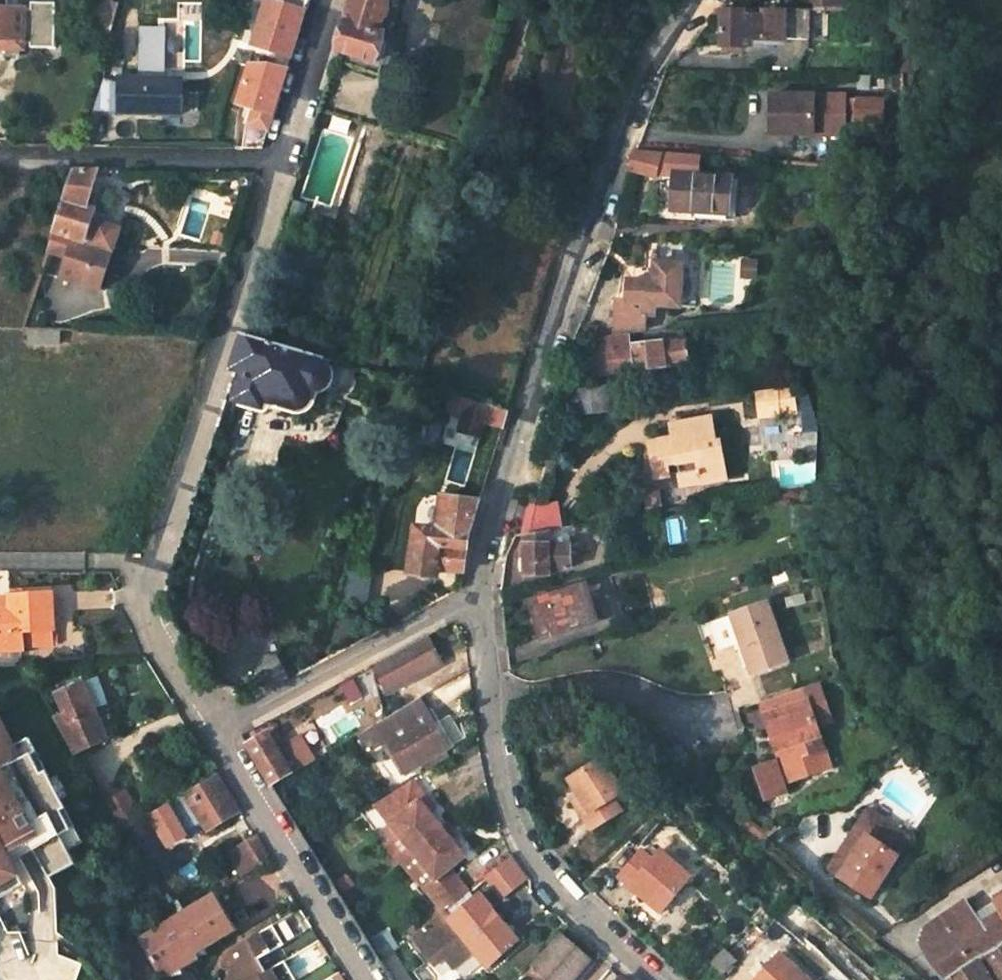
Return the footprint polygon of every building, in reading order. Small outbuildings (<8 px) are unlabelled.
[(118,4),(103,0),(98,0),(91,28),(109,34),(118,4)] [(255,34),(252,45),(291,57),(309,0),(251,0),(245,17),(259,22),(255,34)] [(375,63),(377,57),(383,54),(386,44),(383,38),(385,35),(378,33),(389,0),(353,0),(337,52),(375,63)] [(847,0),(816,0),(817,9),(848,10),(847,0)] [(0,10),(0,40),(2,40),(2,50),(25,50),(25,48),(24,44),(31,45),(31,48),(49,48),(49,4),(25,4),(25,10),(0,10)] [(743,39),(811,40),(813,9),(763,9),(763,13),(744,14),(744,9),(722,9),(722,46),(743,46),(743,39)] [(255,34),(259,22),(245,17),(241,30),(255,34)] [(269,125),(287,70),(262,65),(249,65),(242,84),(253,87),(247,106),(255,109),(252,120),(269,125)] [(179,114),(180,79),(118,78),(118,113),(179,114)] [(247,106),(253,87),(242,84),(236,102),(247,106)] [(882,120),(882,101),(843,101),(812,101),(812,93),(768,93),(768,133),(844,134),(844,120),(882,120)] [(629,170),(654,176),(660,153),(634,152),(629,170)] [(93,210),(86,207),(97,173),(72,172),(48,251),(68,258),(62,280),(100,291),(119,230),(90,221),(93,210)] [(728,179),(675,175),(671,218),(695,220),(696,204),(727,206),(728,179)] [(654,304),(671,304),(682,303),(684,263),(656,262),(656,282),(628,281),(627,304),(616,303),(615,329),(643,327),(644,315),(654,316),(654,304)] [(752,264),(739,264),(739,279),(751,279),(752,264)] [(41,333),(48,309),(31,304),(23,332),(41,333)] [(643,327),(615,329),(615,335),(643,332),(643,327)] [(614,349),(685,340),(683,328),(643,332),(615,335),(612,336),(614,349)] [(248,372),(239,398),(297,416),(301,416),(306,415),(309,413),(312,409),(317,398),(320,388),(325,383),(328,379),(328,374),(327,367),(329,360),(246,336),(236,368),(248,372)] [(587,358),(590,375),(687,363),(685,347),(691,346),(690,339),(685,340),(614,349),(612,336),(595,338),(587,358)] [(607,386),(579,389),(582,416),(611,412),(607,386)] [(760,401),(807,394),(805,387),(759,393),(760,401)] [(449,394),(443,413),(461,418),(467,399),(449,394)] [(457,431),(480,437),(484,422),(503,427),(508,411),(467,399),(461,418),(457,431)] [(656,444),(661,479),(675,477),(674,468),(685,466),(686,475),(705,472),(708,484),(732,481),(726,442),(720,443),(717,418),(679,424),(682,444),(674,445),(674,441),(656,444)] [(659,492),(644,494),(648,516),(663,513),(659,492)] [(439,530),(417,528),(411,573),(435,576),(435,570),(463,573),(468,538),(479,502),(443,498),(439,530)] [(804,524),(801,506),(790,508),(793,526),(804,524)] [(537,507),(526,536),(548,532),(551,532),(558,515),(537,507)] [(526,536),(527,576),(551,575),(551,568),(569,568),(569,545),(548,546),(548,532),(526,536)] [(531,601),(543,640),(593,624),(582,585),(531,601)] [(24,646),(54,644),(53,630),(54,630),(52,595),(10,597),(11,602),(0,603),(0,647),(24,646)] [(730,616),(752,673),(788,660),(766,602),(730,616)] [(425,637),(370,666),(385,693),(439,664),(425,637)] [(763,701),(793,778),(812,771),(806,754),(827,746),(804,685),(763,701)] [(76,755),(106,742),(84,686),(58,696),(66,715),(55,720),(76,755)] [(396,756),(406,773),(423,763),(445,750),(450,747),(420,698),(377,724),(386,740),(394,735),(403,751),(396,756)] [(75,865),(60,838),(71,833),(59,812),(63,810),(44,774),(40,775),(30,756),(19,761),(3,730),(0,731),(0,897),(23,885),(11,863),(34,851),(48,879),(75,865)] [(276,750),(267,735),(247,747),(272,786),(313,762),(297,737),(276,750)] [(386,740),(396,756),(403,751),(394,735),(386,740)] [(806,754),(812,771),(834,763),(827,746),(806,754)] [(427,771),(449,757),(445,750),(423,763),(427,771)] [(572,799),(587,828),(618,811),(612,800),(625,793),(606,759),(568,777),(577,796),(572,799)] [(241,814),(217,775),(183,795),(187,801),(173,810),(189,838),(204,830),(207,834),(241,814)] [(423,801),(409,782),(378,801),(437,879),(426,887),(445,912),(469,893),(451,871),(463,861),(418,805),(423,801)] [(827,868),(871,896),(897,857),(908,839),(866,811),(827,868)] [(256,839),(241,849),(250,863),(246,866),(249,872),(269,860),(256,839)] [(640,853),(617,879),(645,903),(649,897),(663,909),(688,879),(657,852),(649,861),(640,853)] [(486,877),(504,901),(531,880),(512,856),(486,877)] [(450,919),(445,912),(413,937),(430,958),(440,950),(454,967),(474,950),(487,966),(518,942),(480,896),(450,919)] [(971,917),(963,903),(920,933),(918,947),(941,979),(954,979),(977,964),(1001,946),(1001,896),(971,917)] [(645,903),(658,914),(663,909),(649,897),(645,903)] [(230,928),(212,899),(175,921),(143,939),(164,974),(196,955),(193,950),(230,928)] [(228,951),(221,964),(231,969),(225,979),(256,979),(262,976),(255,964),(259,961),(284,945),(272,925),(228,951)] [(542,979),(580,979),(594,964),(562,935),(531,970),(540,978),(542,979)] [(977,964),(988,979),(1001,979),(1001,946),(977,964)] [(734,963),(727,956),(722,951),(709,965),(721,977),(734,963)] [(759,979),(802,979),(779,959),(759,979)] [(266,974),(259,961),(255,964),(262,976),(266,974)] [(284,962),(266,974),(262,976),(256,979),(296,979),(284,962)] [(977,964),(954,979),(988,979),(977,964)] [(526,979),(538,979),(540,978),(531,970),(524,978),(526,979)]
